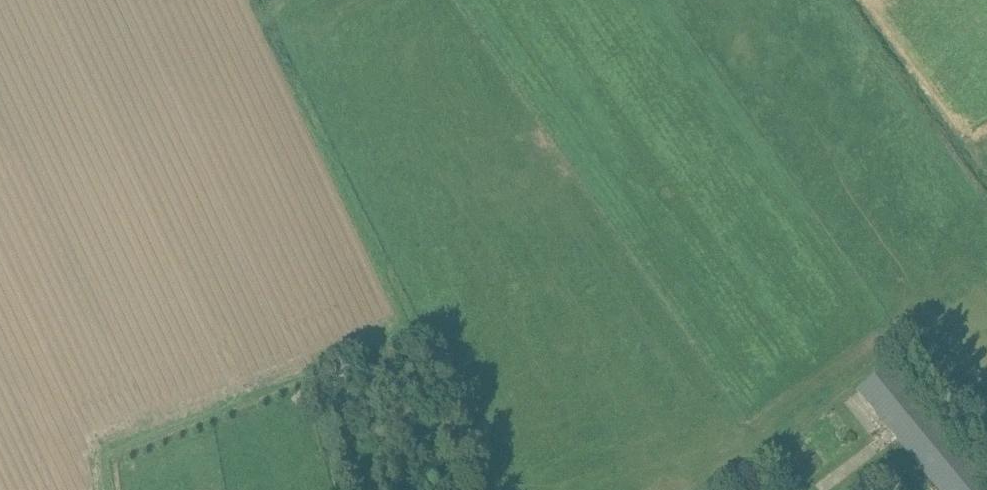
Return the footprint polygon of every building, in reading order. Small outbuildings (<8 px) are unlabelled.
[(858,390),(939,489),(986,489),(986,481),(892,363),(858,390)]
